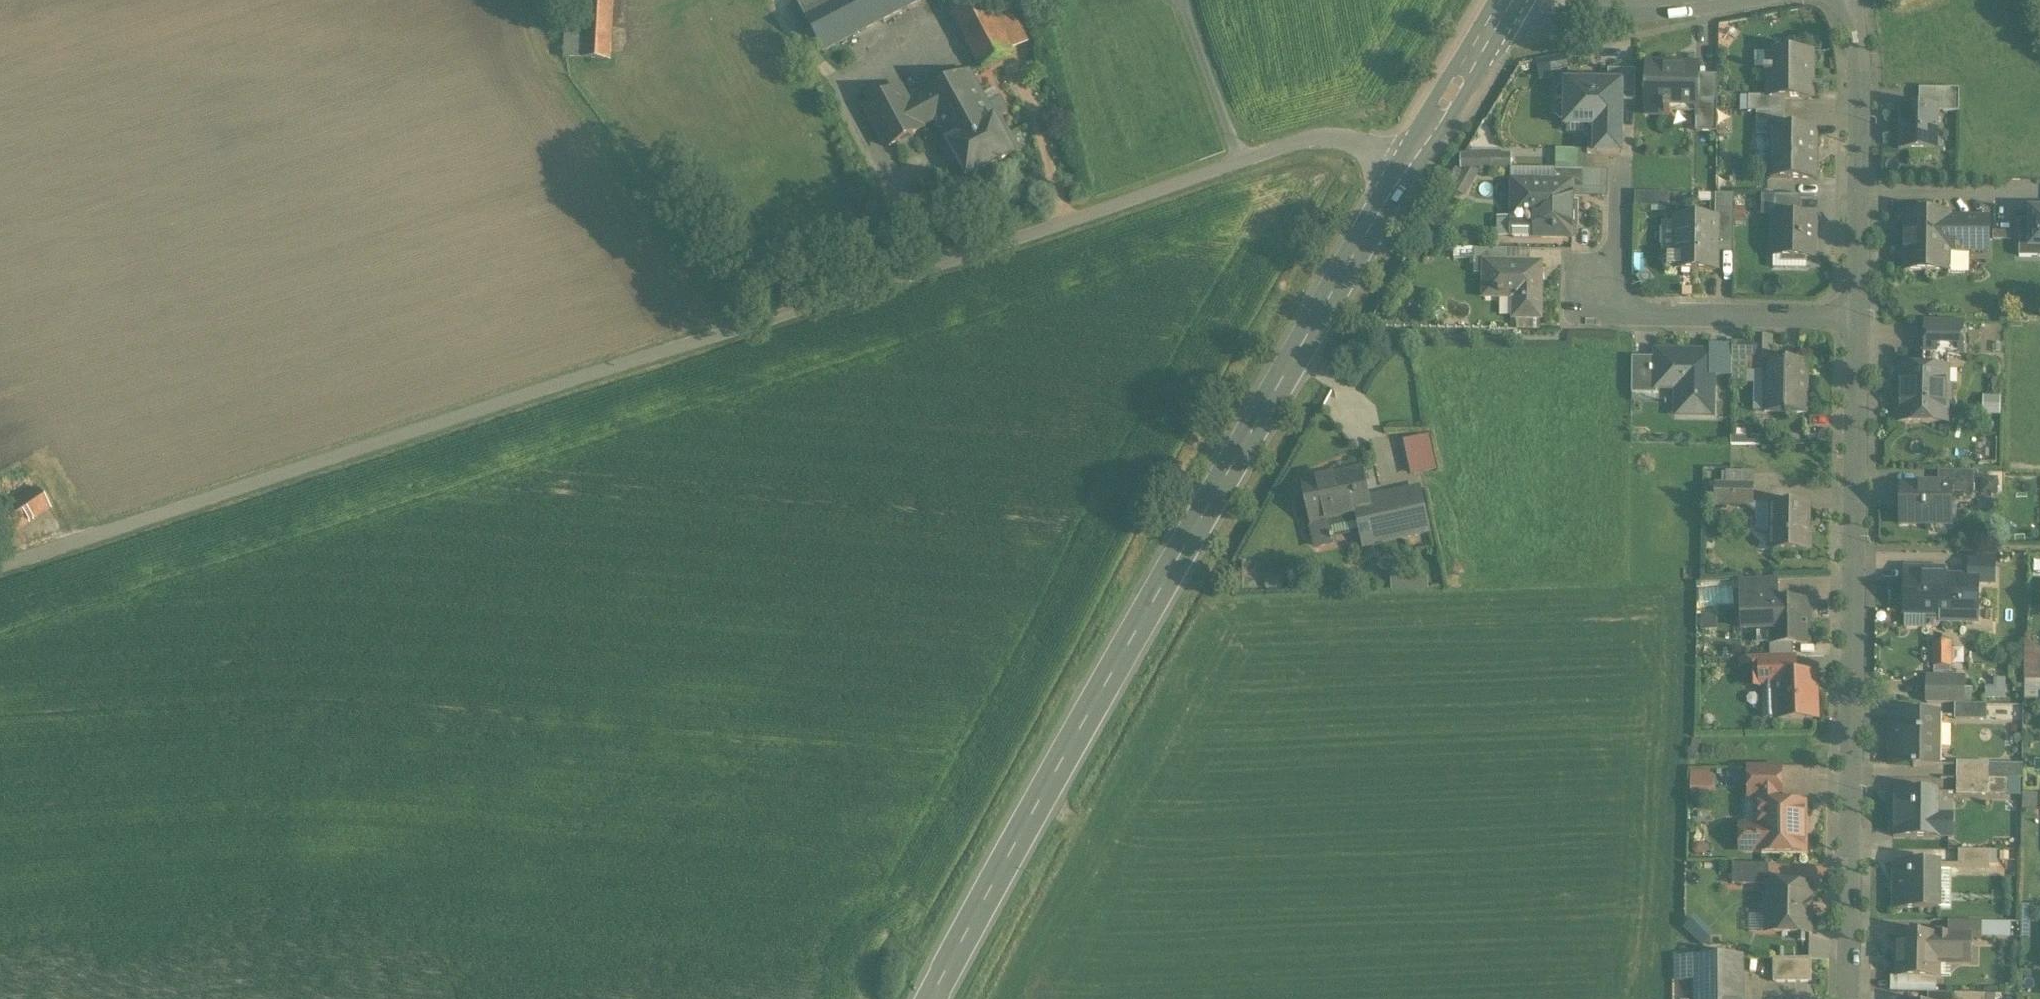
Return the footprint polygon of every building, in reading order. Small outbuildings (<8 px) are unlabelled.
[(562,58),(605,61),(609,0),(564,0),(562,58)] [(824,53),(924,0),(797,0),(824,53)] [(955,17),(984,69),(1013,53),(985,0),(955,17)] [(1812,51),(1772,51),(1772,68),(1764,68),(1764,73),(1768,73),(1768,95),(1768,98),(1782,99),(1812,98),(1812,51)] [(1667,66),(1645,66),(1646,115),(1663,114),(1663,119),(1669,119),(1670,107),(1696,107),(1698,107),(1698,100),(1699,64),(1695,64),(1695,67),(1667,67),(1667,66)] [(1635,71),(1621,70),(1621,84),(1621,101),(1635,101),(1635,71)] [(987,106),(970,74),(969,72),(967,73),(968,74),(925,96),(923,97),(924,98),(910,106),(921,127),(935,119),(967,178),(1013,154),(1019,151),(1001,117),(1008,113),(1001,99),(987,106)] [(1621,84),(1566,84),(1565,125),(1599,125),(1598,154),(1620,154),(1621,101),(1621,84)] [(901,90),(866,109),(887,148),(922,129),(921,127),(910,106),(901,90)] [(1768,95),(1748,95),(1748,111),(1755,111),(1783,112),(1782,99),(1768,98),(1768,95)] [(1717,100),(1698,100),(1698,107),(1696,107),(1696,132),(1717,132),(1717,100)] [(1938,107),(1899,106),(1899,151),(1938,152),(1938,107)] [(1783,112),(1755,111),(1754,137),(1770,136),(1770,129),(1783,128),(1783,112)] [(1815,128),(1783,128),(1770,129),(1770,136),(1774,135),(1773,159),(1769,159),(1768,179),(1813,179),(1815,128)] [(1477,193),(1477,168),(1514,168),(1514,152),(1460,152),(1460,192),(1477,193)] [(1584,171),(1552,171),(1552,180),(1573,181),(1573,190),(1584,190),(1584,171)] [(1552,180),(1513,181),(1513,216),(1534,216),(1534,234),(1541,234),(1541,240),(1559,240),(1559,237),(1573,237),(1573,190),(1573,181),(1552,180)] [(1638,192),(1638,205),(1678,205),(1678,192),(1638,192)] [(1798,197),(1773,197),(1774,211),(1798,210),(1798,197)] [(2027,208),(2027,250),(2039,250),(2039,208),(2027,208)] [(1734,212),(1715,212),(1715,219),(1715,248),(1733,248),(1734,212)] [(1949,215),(1905,215),(1905,270),(1948,271),(1949,251),(1964,251),(1987,251),(1987,219),(1949,219),(1949,215)] [(1815,217),(1773,217),(1773,258),(1815,258),(1815,217)] [(1715,219),(1676,219),(1677,271),(1715,271),(1715,248),(1715,219)] [(1505,250),(1473,250),(1473,274),(1483,274),(1483,263),(1505,264),(1505,250)] [(1964,251),(1949,251),(1948,271),(1948,273),(1964,273),(1964,251)] [(1505,264),(1483,263),(1483,274),(1482,295),(1517,295),(1517,319),(1539,319),(1539,283),(1536,283),(1536,267),(1540,267),(1540,264),(1505,264)] [(1962,324),(1926,324),(1925,350),(1919,350),(1919,368),(1945,368),(1945,370),(1947,370),(1948,353),(1961,353),(1962,324)] [(1675,388),(1675,416),(1713,416),(1713,353),(1656,353),(1656,358),(1656,388),(1675,388)] [(1656,388),(1656,358),(1632,358),(1632,393),(1656,393),(1656,388)] [(1747,361),(1731,361),(1731,385),(1746,386),(1747,361)] [(1807,363),(1764,363),(1763,413),(1807,413),(1807,363)] [(1919,368),(1900,368),(1900,402),(1898,402),(1898,422),(1945,422),(1945,404),(1949,400),(1949,388),(1945,384),(1945,370),(1945,368),(1919,368)] [(1437,434),(1406,438),(1411,474),(1442,470),(1437,434)] [(1360,469),(1300,482),(1314,548),(1332,544),(1330,536),(1326,537),(1323,523),(1349,517),(1352,533),(1370,529),(1364,502),(1366,501),(1360,469)] [(1974,472),(1937,471),(1937,485),(1951,485),(1951,493),(1973,494),(1974,472)] [(1755,473),(1726,473),(1726,485),(1754,486),(1755,473)] [(1937,485),(1901,484),(1900,525),(1950,526),(1950,525),(1956,520),(1956,511),(1950,506),(1951,493),(1951,485),(1937,485)] [(1726,485),(1716,485),(1716,505),(1754,505),(1754,486),(1726,485)] [(0,515),(0,520),(10,535),(48,510),(36,491),(0,515)] [(1366,501),(1364,502),(1370,529),(1399,523),(1402,535),(1410,533),(1411,538),(1425,535),(1416,491),(1366,501)] [(1807,507),(1771,505),(1769,550),(1810,552),(1811,533),(1806,533),(1807,507)] [(1944,569),(1905,568),(1904,612),(1941,613),(1941,621),(1976,622),(1978,578),(1943,577),(1944,569)] [(1776,580),(1740,581),(1740,605),(1768,604),(1768,603),(1776,603),(1776,580)] [(1768,603),(1768,604),(1740,605),(1741,630),(1768,629),(1769,645),(1807,644),(1806,602),(1776,603),(1768,603)] [(1950,642),(1934,642),(1933,666),(1950,666),(1950,642)] [(1793,657),(1760,658),(1761,682),(1761,690),(1776,689),(1775,677),(1793,677),(1793,657)] [(1760,658),(1744,658),(1745,683),(1761,682),(1760,658)] [(1793,677),(1775,677),(1776,689),(1777,719),(1814,718),(1813,676),(1793,677)] [(1963,676),(1927,676),(1927,704),(1954,704),(1963,704),(1963,676)] [(1776,689),(1761,690),(1762,720),(1777,719),(1776,689)] [(1963,704),(1954,704),(1954,720),(1986,721),(1986,705),(1963,704)] [(1938,716),(1890,715),(1889,765),(1913,766),(1912,768),(1915,768),(1915,766),(1937,766),(1937,765),(1936,765),(1936,717),(1938,717),(1938,716)] [(1988,763),(1956,762),(1956,778),(1988,779),(1988,763)] [(1993,762),(1993,775),(2024,776),(2025,763),(1993,762)] [(1780,766),(1748,767),(1748,797),(1750,797),(1757,797),(1779,797),(1780,796),(1780,766)] [(1693,768),(1693,797),(1715,797),(1715,767),(1693,768)] [(1988,779),(1956,778),(1956,794),(1988,795),(1988,779)] [(1936,792),(1893,792),(1892,837),(1935,838),(1935,837),(1952,838),(1952,819),(1936,819),(1936,792)] [(1779,804),(1779,797),(1757,797),(1757,827),(1744,828),(1740,832),(1740,847),(1744,851),(1758,851),(1758,853),(1804,852),(1804,836),(1806,834),(1806,822),(1803,820),(1803,804),(1779,804)] [(1989,851),(1957,850),(1957,866),(1989,867),(1989,851)] [(1768,865),(1731,864),(1731,885),(1768,886),(1768,865)] [(1939,864),(1895,864),(1895,909),(1938,910),(1939,864)] [(1768,886),(1767,902),(1764,905),(1764,915),(1767,919),(1774,919),(1774,933),(1809,934),(1809,886),(1768,886)] [(1704,946),(1716,935),(1698,915),(1686,927),(1704,946)] [(1981,923),(1949,922),(1949,938),(1969,938),(1981,938),(1981,937),(1981,923)] [(2010,923),(1981,923),(1981,937),(2010,938),(2010,923)] [(1937,936),(1899,935),(1898,977),(1936,978),(1936,961),(1937,937),(1937,936)] [(1969,938),(1949,938),(1937,937),(1936,961),(1968,962),(1969,938)] [(1811,958),(1773,959),(1773,983),(1811,982),(1811,958)] [(1693,961),(1692,998),(1730,998),(1730,993),(1741,993),(1741,961),(1693,961)]
